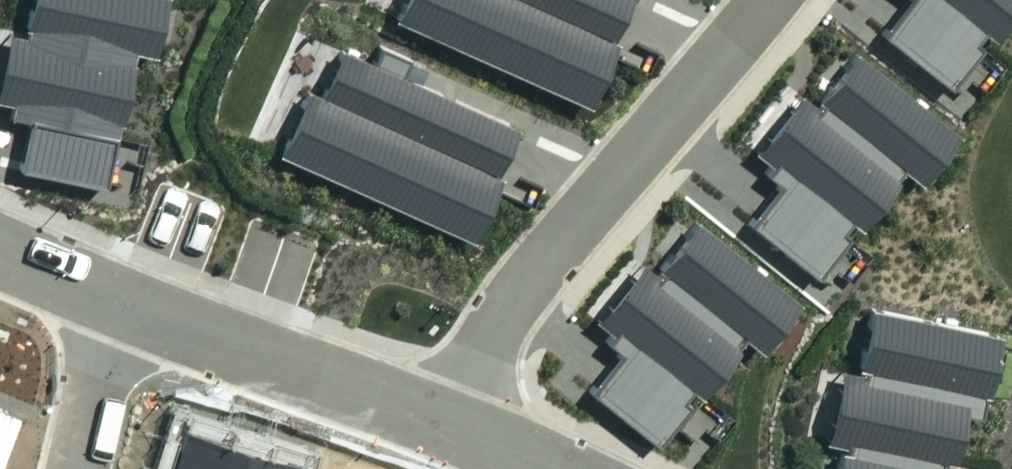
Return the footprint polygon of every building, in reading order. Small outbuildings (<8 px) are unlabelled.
[(404,20),(602,108),(632,42),(623,38),(640,0),(413,0),(404,20)] [(923,2),(893,39),(961,93),(1011,29),(1011,0),(920,0),(923,2)] [(314,95),(285,160),(484,247),(513,181),(505,177),(523,134),(407,83),(414,67),(390,56),(382,75),(348,60),(330,102),(314,95)] [(968,138),(869,60),(829,110),(813,97),(769,153),(788,168),(781,177),(792,186),(762,223),(830,277),(918,168),(934,181),(968,138)] [(804,309),(706,231),(666,281),(649,268),(605,323),(625,339),(617,348),(628,357),(599,394),(667,448),(754,339),(770,351),(804,309)] [(860,305),(848,366),(824,361),(808,437),(830,441),(824,468),(960,468),(932,462),(945,398),(967,403),(982,330),(860,305)]
